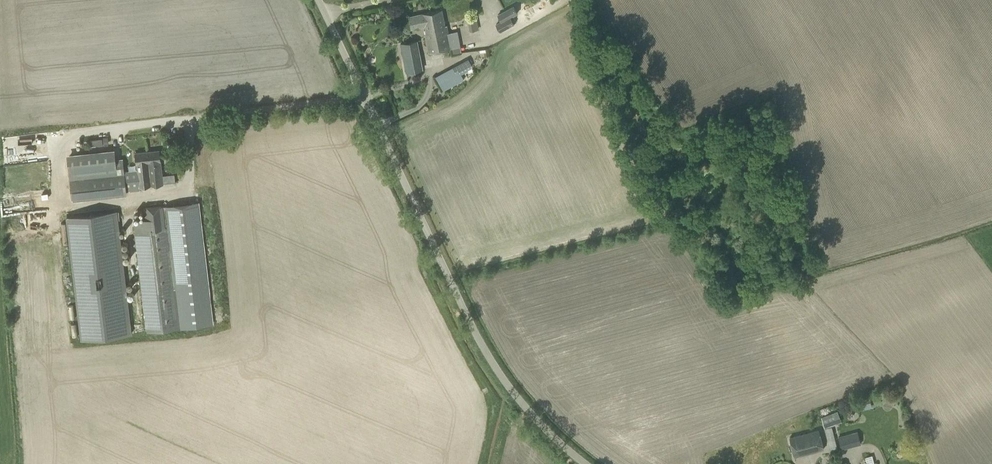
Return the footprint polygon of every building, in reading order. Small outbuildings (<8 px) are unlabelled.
[(436,35),(447,33),(442,9),(430,11),(432,13),(436,35)] [(500,32),(515,24),(507,9),(498,14),(501,20),(496,23),(500,32)] [(450,48),(447,33),(436,35),(432,13),(430,11),(410,16),(412,28),(425,25),(426,29),(425,29),(429,52),(450,48)] [(472,31),(479,30),(477,21),(478,21),(477,17),(470,18),(472,31)] [(406,72),(423,69),(418,40),(400,43),(406,72)] [(443,90),(465,80),(461,73),(473,68),(469,58),(435,74),(443,90)] [(109,148),(108,138),(91,140),(92,150),(109,148)] [(69,149),(82,146),(81,141),(68,144),(69,149)] [(90,196),(127,192),(126,188),(163,184),(159,150),(135,152),(138,171),(115,174),(88,177),(90,196)] [(33,200),(7,201),(8,214),(34,213),(33,200)] [(180,324),(176,288),(169,231),(176,231),(173,204),(142,207),(145,233),(136,234),(143,292),(147,328),(180,324)] [(118,210),(67,216),(81,340),(132,334),(118,210)] [(825,428),(838,423),(831,405),(822,408),(825,416),(822,417),(825,428)] [(820,433),(819,429),(789,437),(791,441),(790,441),(793,453),(794,452),(795,457),(824,449),(823,445),(820,433)] [(841,449),(859,444),(856,432),(838,437),(841,449)]
